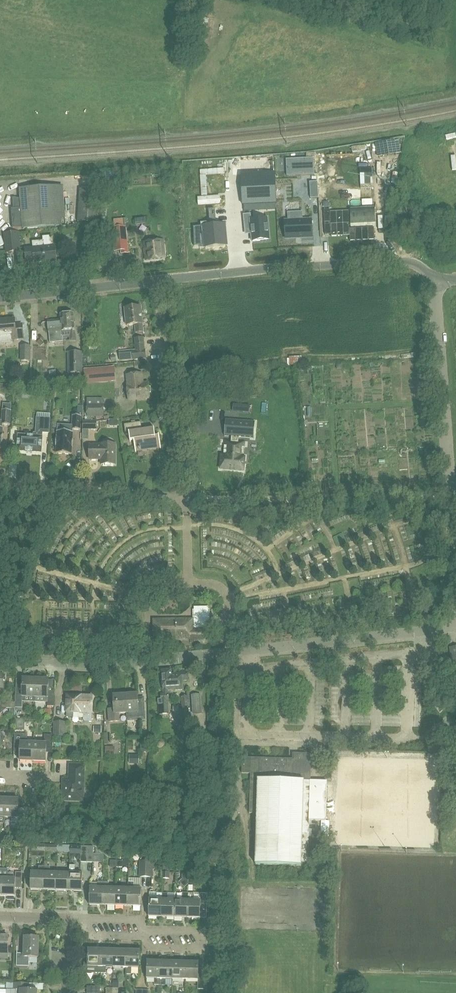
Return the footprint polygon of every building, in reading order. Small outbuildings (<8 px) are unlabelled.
[(286,159),(287,176),(314,175),(313,158),(286,159)] [(104,179),(107,187),(110,186),(110,187),(118,184),(113,171),(105,173),(106,178),(104,179)] [(273,173),(240,175),(242,205),(275,203),(273,173)] [(223,175),(188,177),(190,211),(208,209),(215,209),(222,208),(225,208),(223,175)] [(317,183),(310,183),(311,199),(318,199),(317,183)] [(21,198),(15,198),(16,209),(21,209),(23,228),(62,225),(60,185),(20,188),(21,198)] [(98,226),(101,190),(81,189),(78,224),(98,226)] [(193,228),(195,246),(205,245),(206,247),(225,245),(224,225),(216,226),(215,209),(208,209),(210,226),(193,228)] [(350,241),(375,240),(374,228),(349,229),(349,212),(330,212),(330,210),(324,210),(325,235),(331,235),(332,237),(350,236),(350,241)] [(288,221),(285,221),(286,239),(312,237),(311,220),(302,220),(302,213),(288,213),(288,221)] [(251,214),(243,214),(244,231),(248,231),(250,233),(252,233),(253,242),(270,240),(267,218),(252,220),(251,214)] [(115,251),(127,250),(124,226),(112,227),(115,251)] [(5,234),(7,251),(20,250),(18,232),(5,234)] [(26,249),(27,260),(35,260),(35,263),(57,261),(55,246),(45,247),(44,240),(33,241),(34,248),(26,249)] [(144,242),(146,260),(165,258),(163,240),(144,242)] [(143,331),(141,306),(126,308),(127,325),(136,324),(136,331),(143,331)] [(62,320),(48,321),(50,342),(63,341),(62,330),(70,329),(71,340),(76,340),(76,336),(74,313),(61,314),(62,320)] [(11,333),(12,338),(24,337),(22,324),(15,324),(15,318),(0,320),(0,334),(11,333)] [(147,358),(144,337),(134,338),(135,350),(132,350),(133,360),(147,358)] [(31,361),(31,346),(21,345),(21,361),(31,361)] [(68,351),(68,373),(83,373),(82,351),(68,351)] [(290,357),(290,359),(287,359),(287,364),(290,364),(290,365),(302,365),(302,356),(290,357)] [(142,373),(128,375),(129,384),(128,385),(129,399),(150,397),(149,382),(143,383),(142,373)] [(95,386),(95,376),(85,376),(85,386),(95,386)] [(104,416),(104,403),(104,398),(87,398),(87,404),(87,419),(94,419),(94,416),(104,416)] [(233,403),(233,411),(243,412),(244,404),(233,403)] [(1,450),(2,441),(3,433),(2,433),(3,427),(2,427),(2,424),(10,425),(11,404),(3,404),(2,421),(0,421),(0,450),(1,450)] [(271,427),(272,410),(261,409),(260,426),(271,427)] [(57,445),(56,453),(71,454),(72,446),(73,446),(73,438),(72,438),(73,432),(73,429),(80,430),(81,416),(73,415),(72,426),(58,425),(57,437),(56,437),(56,445),(57,445)] [(49,433),(50,419),(50,418),(37,417),(36,434),(34,433),(34,436),(19,435),(18,451),(41,452),(42,437),(42,432),(49,433)] [(226,419),(224,436),(231,436),(239,437),(254,438),(255,422),(226,419)] [(83,421),(83,429),(89,429),(97,429),(97,421),(83,421)] [(130,442),(134,441),(136,452),(161,448),(159,435),(156,436),(154,428),(142,429),(141,422),(124,424),(125,433),(129,433),(130,442)] [(221,455),(220,468),(244,470),(245,457),(243,457),(244,446),(244,442),(239,441),(239,437),(231,436),(231,441),(225,440),(224,455),(221,455)] [(116,464),(116,443),(102,443),(102,444),(90,444),(90,458),(102,458),(102,464),(116,464)] [(205,627),(204,627),(204,622),(209,622),(208,605),(194,605),(194,617),(154,618),(154,639),(185,638),(185,641),(205,640),(205,638),(206,638),(205,627)] [(182,671),(182,672),(172,673),(171,669),(162,669),(163,692),(161,692),(162,702),(159,702),(159,708),(168,707),(167,698),(169,698),(168,689),(183,688),(183,680),(189,680),(188,671),(182,671)] [(22,710),(22,707),(23,696),(35,696),(36,678),(23,678),(23,690),(16,690),(16,707),(17,707),(17,710),(22,710)] [(48,705),(54,705),(55,691),(48,691),(49,679),(36,678),(35,696),(48,696),(48,705)] [(137,693),(126,694),(128,719),(146,718),(144,700),(138,701),(137,693)] [(85,721),(92,722),(92,717),(92,695),(67,694),(67,716),(73,716),(74,710),(79,710),(79,713),(84,713),(84,716),(84,720),(85,721)] [(128,719),(126,694),(113,695),(114,707),(108,708),(109,721),(120,720),(119,712),(127,712),(128,719)] [(192,694),(193,714),(203,713),(201,694),(192,694)] [(188,707),(190,707),(188,695),(181,696),(182,709),(179,709),(180,722),(190,722),(188,707)] [(447,706),(442,701),(434,707),(439,713),(447,706)] [(15,719),(15,730),(24,730),(25,719),(15,719)] [(54,736),(67,737),(67,721),(54,721),(54,736)] [(20,760),(33,760),(34,742),(28,742),(28,734),(15,733),(15,747),(21,748),(20,760)] [(45,743),(34,742),(33,760),(46,761),(46,748),(53,749),(53,734),(45,734),(45,743)] [(150,752),(150,746),(150,737),(141,737),(141,752),(150,752)] [(115,755),(115,746),(105,746),(105,755),(115,755)] [(242,773),(250,773),(249,812),(257,812),(256,863),(301,865),(301,860),(309,860),(309,837),(310,819),(326,820),(327,781),(310,780),(311,752),(297,752),(297,758),(250,756),(250,757),(242,757),(242,773)] [(129,764),(139,764),(139,755),(129,755),(129,764)] [(63,783),(63,799),(83,800),(84,765),(70,764),(69,783),(63,783)] [(19,799),(6,798),(5,816),(12,816),(12,825),(24,825),(25,811),(19,811),(19,799)] [(70,864),(70,872),(69,890),(82,890),(82,872),(75,872),(76,865),(70,864)] [(39,871),(32,871),(31,871),(31,889),(44,889),(45,866),(39,866),(39,871)] [(44,889),(56,889),(57,872),(50,872),(50,866),(45,866),(44,889)] [(16,877),(9,877),(9,868),(3,868),(2,895),(16,895),(16,887),(22,887),(23,871),(17,871),(16,877)] [(56,889),(69,890),(70,872),(57,872),(56,889)] [(98,886),(90,886),(90,904),(103,904),(103,881),(98,881),(98,886)] [(103,904),(115,905),(116,887),(109,887),(109,881),(103,881),(103,904)] [(129,882),(129,887),(128,887),(128,905),(141,905),(141,887),(134,887),(134,882),(129,882)] [(115,905),(128,905),(128,887),(116,887),(115,905)] [(182,899),(175,899),(175,916),(187,917),(188,892),(182,892),(182,899)] [(187,917),(201,917),(201,906),(207,906),(207,893),(188,892),(187,917)] [(149,916),(162,916),(163,893),(157,893),(157,898),(149,898),(149,916)] [(162,916),(175,916),(175,899),(168,899),(168,893),(163,893),(162,916)] [(9,936),(0,936),(0,958),(8,958),(9,936)] [(38,957),(39,937),(25,936),(24,953),(17,953),(16,965),(29,966),(29,957),(38,957)] [(88,965),(95,966),(95,972),(100,973),(101,948),(88,948),(88,965)] [(106,966),(113,966),(114,949),(101,948),(100,973),(106,973),(106,966)] [(113,966),(126,966),(127,949),(114,949),(113,966)] [(132,974),(132,967),(139,967),(139,949),(127,949),(126,966),(126,973),(132,974)] [(160,985),(160,977),(160,960),(147,959),(146,977),(155,977),(155,984),(160,985)] [(160,977),(172,978),(173,960),(160,960),(160,977)] [(172,978),(185,978),(186,960),(173,960),(172,978)] [(205,970),(199,970),(199,961),(186,960),(185,978),(199,978),(198,988),(205,988),(205,970)] [(14,983),(7,983),(6,989),(14,988),(16,988),(16,992),(38,992),(38,989),(29,989),(30,983),(14,982),(14,983)]
